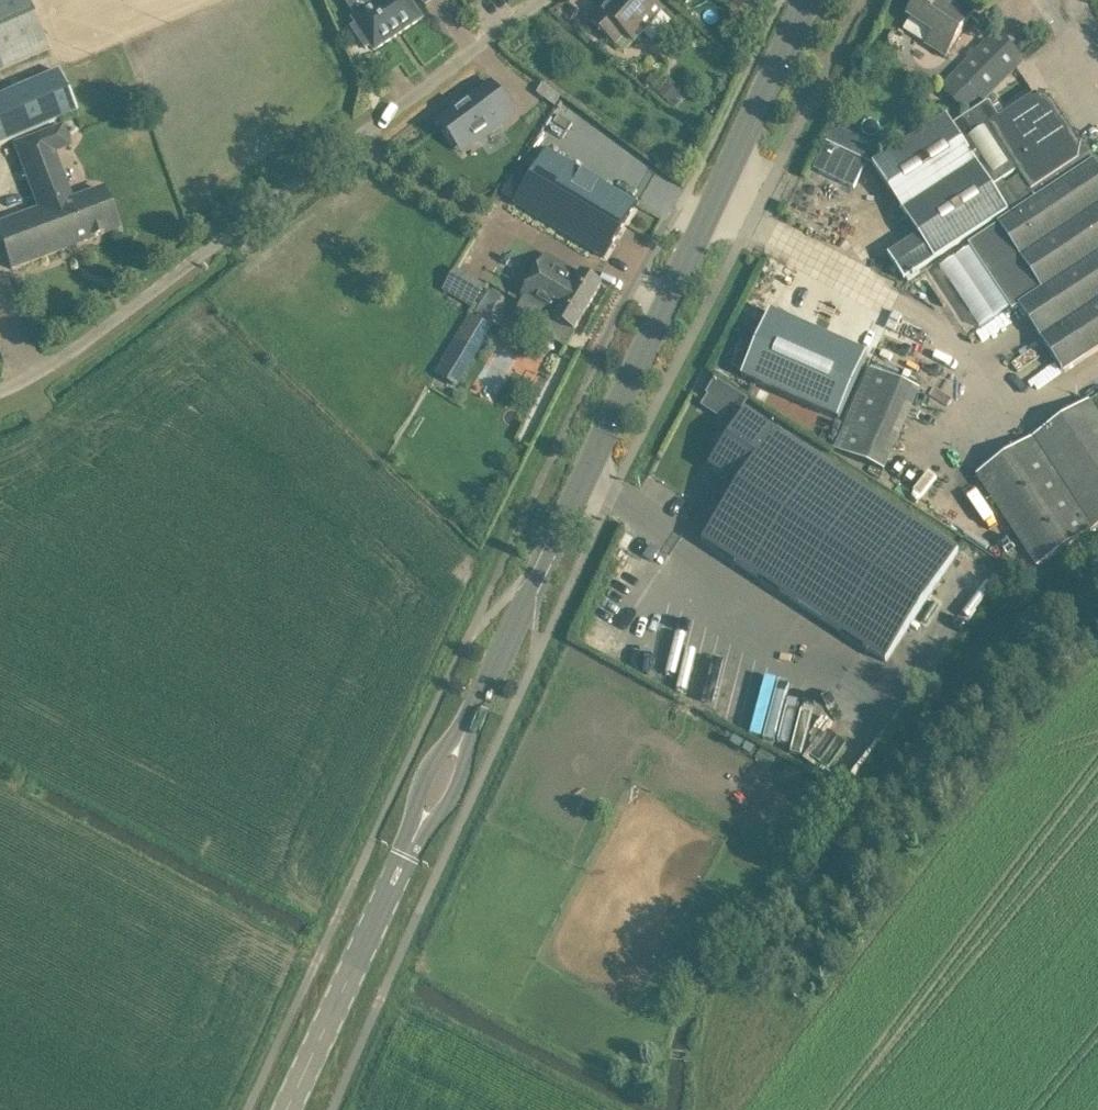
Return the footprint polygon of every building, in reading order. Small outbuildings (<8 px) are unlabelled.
[(45,57),(24,0),(0,0),(0,74),(45,57)] [(375,51),(422,19),(409,0),(372,0),(366,4),(370,10),(354,20),(358,26),(352,29),(366,49),(371,46),(375,51)] [(589,22),(615,45),(625,35),(634,43),(663,12),(650,0),(615,0),(603,14),(599,10),(589,22)] [(946,57),(973,14),(950,0),(920,0),(902,29),(946,57)] [(941,88),(969,116),(1009,76),(1025,61),(997,31),(981,46),(941,88)] [(77,114),(58,71),(0,96),(0,147),(77,114)] [(492,83),(439,124),(453,142),(466,133),(474,144),(502,122),(500,119),(512,110),(492,83)] [(543,84),(537,94),(555,107),(561,97),(543,84)] [(1007,212),(1011,216),(1021,210),(1003,183),(1075,136),(1051,99),(1035,96),(1000,119),(989,104),(953,128),(947,118),(874,167),(920,235),(888,256),(905,281),(1007,212)] [(827,144),(867,162),(875,145),(835,126),(827,144)] [(13,144),(38,210),(0,224),(0,240),(11,270),(118,230),(103,190),(73,201),(55,154),(46,131),(13,144)] [(968,245),(1012,311),(1019,306),(1064,374),(1097,351),(1097,169),(1093,162),(1083,169),(1078,161),(1081,146),(1075,136),(1003,183),(1021,210),(1011,216),(968,245)] [(867,167),(827,148),(814,174),(855,193),(867,167)] [(547,150),(513,206),(605,260),(638,204),(547,150)] [(547,256),(519,301),(574,333),(603,286),(583,275),(581,277),(547,256)] [(488,318),(500,295),(450,269),(438,292),(488,318)] [(868,356),(771,313),(742,378),(839,420),(868,356)] [(437,375),(454,385),(476,347),(459,337),(437,375)] [(743,402),(712,382),(697,405),(728,424),(743,402)] [(1090,402),(978,476),(1039,567),(1097,528),(1097,415),(1090,402)] [(885,666),(962,552),(746,412),(709,468),(739,488),(702,543),(885,666)] [(651,547),(645,557),(653,561),(659,552),(651,547)] [(935,658),(973,596),(959,588),(921,649),(935,658)]
